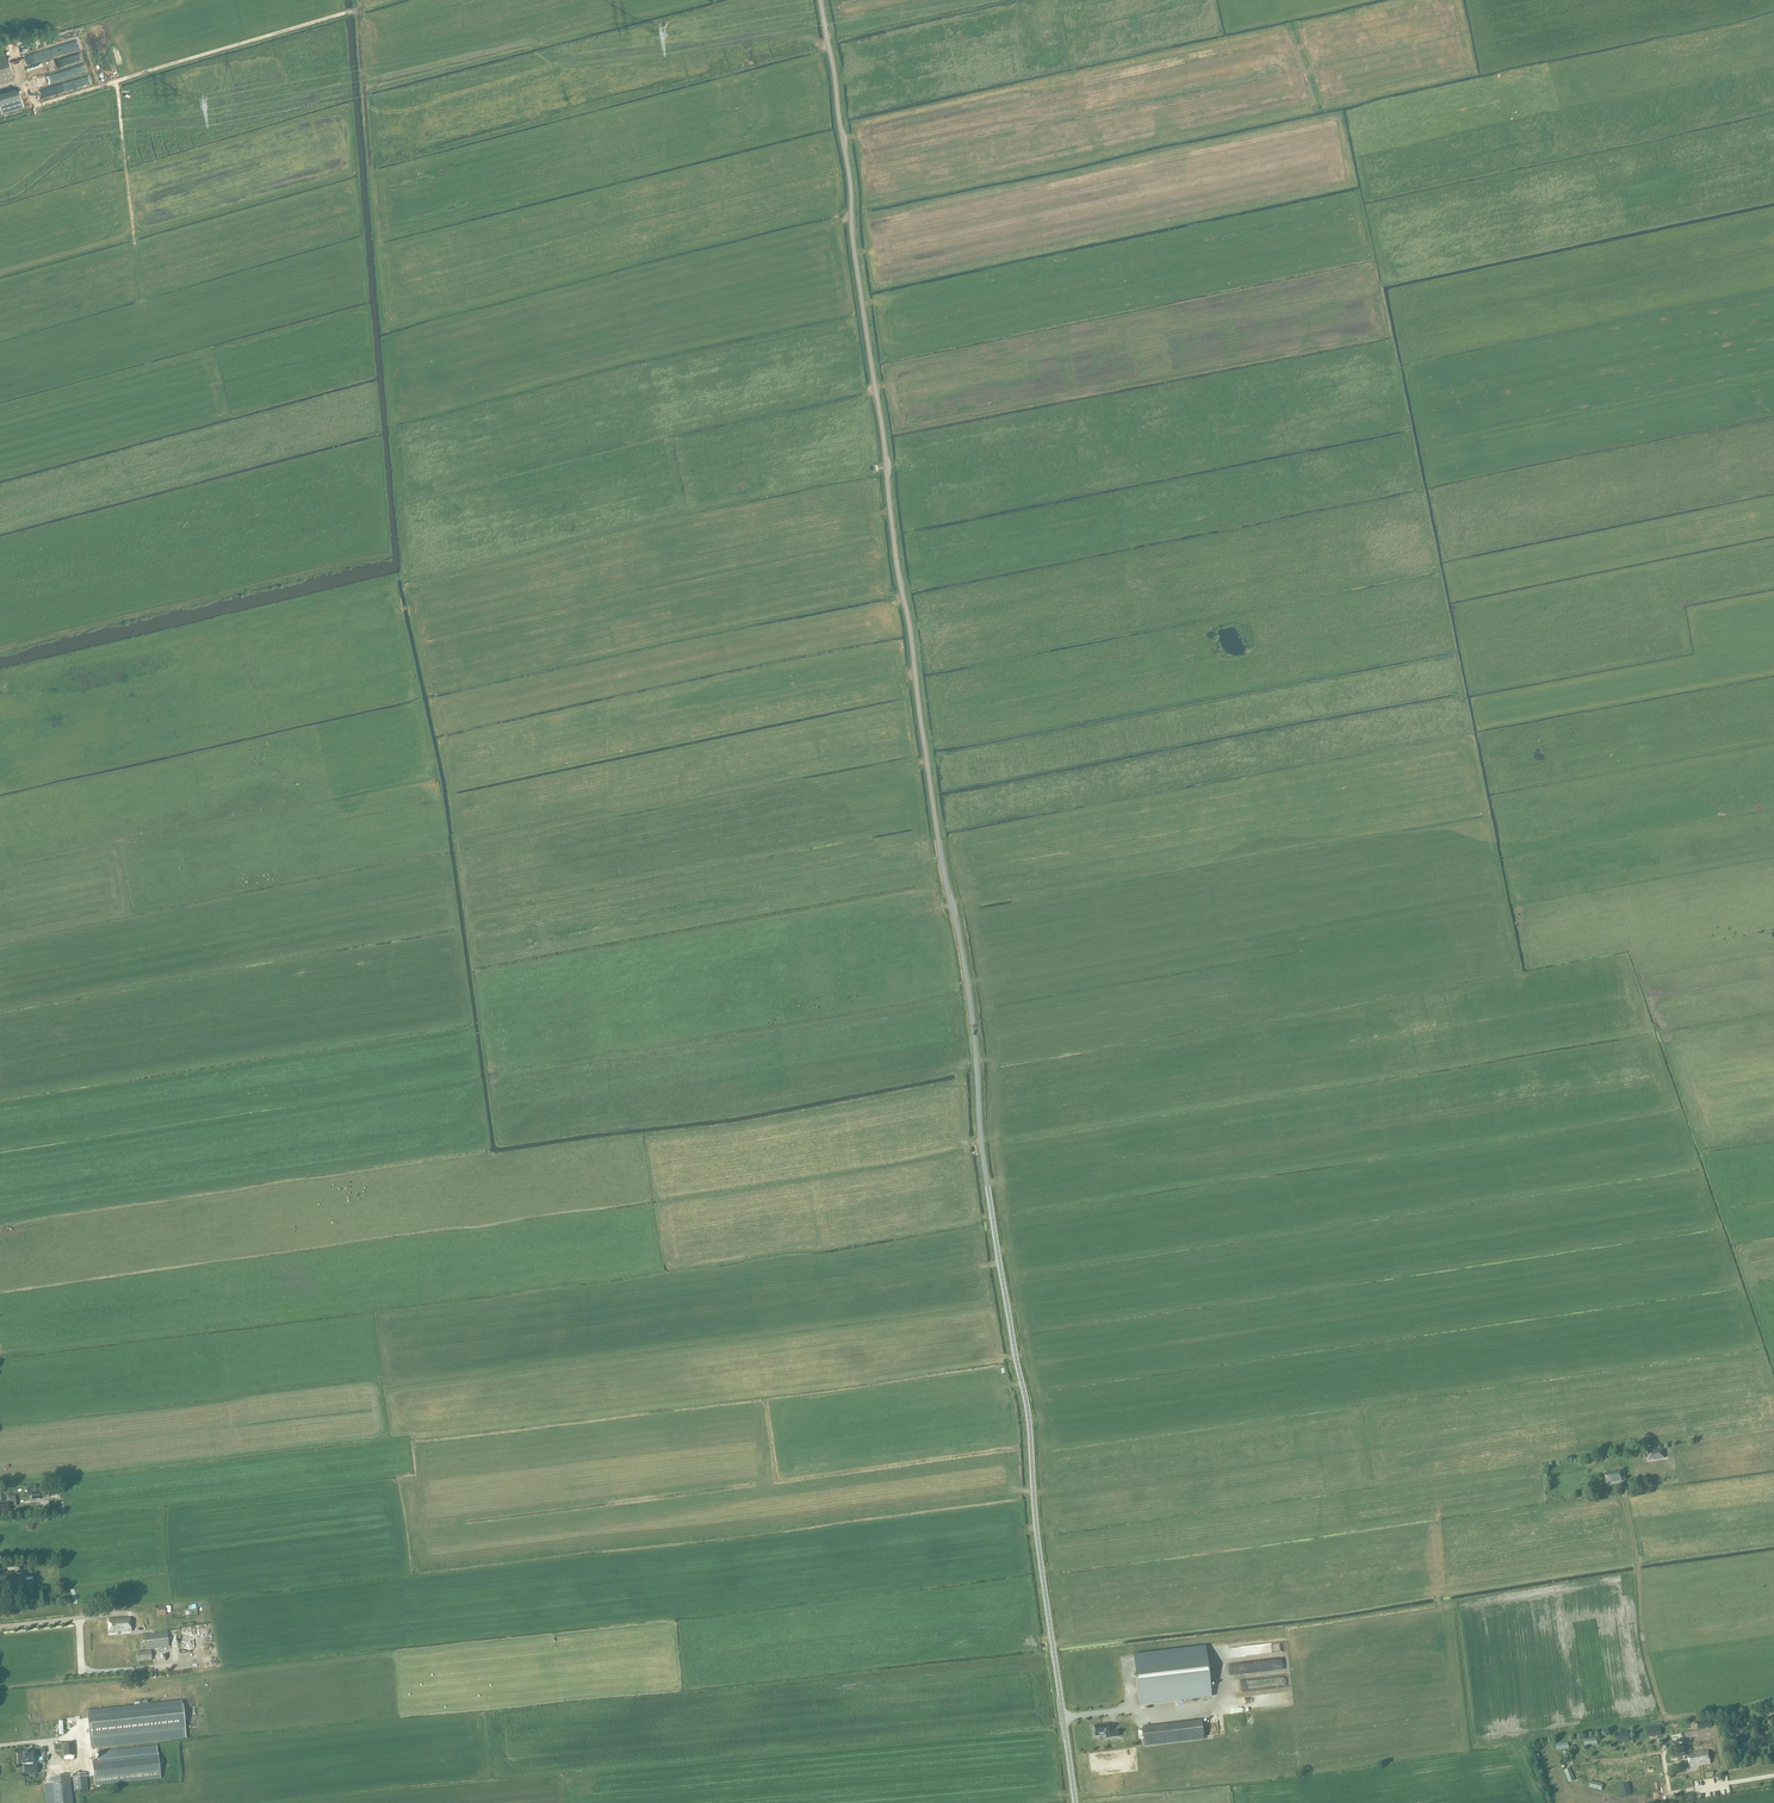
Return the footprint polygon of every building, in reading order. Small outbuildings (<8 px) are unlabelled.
[(43,38),(19,45),(21,54),(46,47),(43,38)] [(14,79),(5,49),(0,50),(0,84),(14,79)] [(61,58),(63,64),(80,60),(78,53),(61,58)] [(38,62),(23,66),(25,73),(47,66),(47,63),(39,65),(38,62)] [(53,92),(59,90),(57,83),(51,86),(53,92)] [(2,112),(23,105),(17,84),(0,88),(0,106),(2,112)] [(1648,1460),(1664,1458),(1662,1449),(1647,1452),(1648,1460)] [(1606,1484),(1621,1482),(1619,1471),(1604,1474),(1606,1484)] [(40,1496),(58,1494),(57,1487),(47,1488),(47,1489),(39,1489),(39,1490),(35,1491),(35,1487),(27,1488),(28,1497),(32,1497),(32,1501),(41,1500),(40,1496)] [(9,1506),(16,1505),(15,1497),(8,1498),(8,1503),(0,1504),(0,1514),(10,1512),(9,1506)] [(16,1575),(28,1573),(27,1566),(23,1566),(23,1565),(15,1566),(16,1575)] [(12,1573),(0,1574),(0,1585),(13,1584),(12,1573)] [(22,1593),(34,1592),(33,1581),(21,1582),(22,1593)] [(11,1609),(11,1605),(13,1605),(12,1597),(2,1597),(3,1606),(6,1605),(7,1609),(11,1609)] [(158,1617),(166,1616),(165,1608),(157,1609),(158,1617)] [(153,1624),(155,1624),(154,1610),(134,1612),(135,1626),(143,1625),(143,1629),(153,1628),(153,1624)] [(110,1634),(131,1632),(129,1619),(109,1621),(110,1634)] [(169,1648),(167,1632),(142,1635),(142,1642),(147,1641),(148,1650),(169,1648)] [(1132,1656),(1138,1705),(1210,1697),(1204,1648),(1132,1656)] [(152,1661),(151,1651),(136,1652),(137,1663),(152,1661)] [(1259,1669),(1283,1668),(1283,1658),(1259,1659),(1259,1669)] [(1224,1691),(1284,1687),(1283,1677),(1224,1681),(1224,1691)] [(87,1711),(91,1747),(186,1737),(182,1702),(87,1711)] [(1104,1733),(1116,1731),(1115,1725),(1106,1726),(1106,1719),(1091,1721),(1093,1731),(1103,1730),(1104,1733)] [(1153,1727),(1141,1729),(1143,1746),(1155,1745),(1153,1727)] [(1655,1746),(1659,1743),(1654,1736),(1650,1739),(1655,1746)] [(64,1745),(65,1756),(65,1760),(74,1760),(74,1756),(73,1744),(64,1745)] [(99,1760),(92,1760),(95,1786),(161,1779),(157,1745),(98,1752),(99,1760)] [(1679,1756),(1687,1755),(1685,1748),(1678,1749),(1679,1756)] [(1690,1768),(1710,1765),(1707,1751),(1687,1754),(1690,1768)] [(26,1766),(24,1766),(24,1775),(37,1774),(37,1766),(33,1766),(33,1763),(34,1763),(34,1752),(17,1753),(18,1764),(25,1763),(26,1766)] [(1570,1769),(1565,1771),(1569,1781),(1574,1779),(1570,1769)] [(86,1774),(73,1775),(76,1802),(89,1801),(86,1774)] [(70,1775),(50,1777),(50,1783),(44,1783),(46,1802),(73,1802),(70,1775)] [(1591,1781),(1589,1787),(1600,1790),(1601,1784),(1591,1781)]
